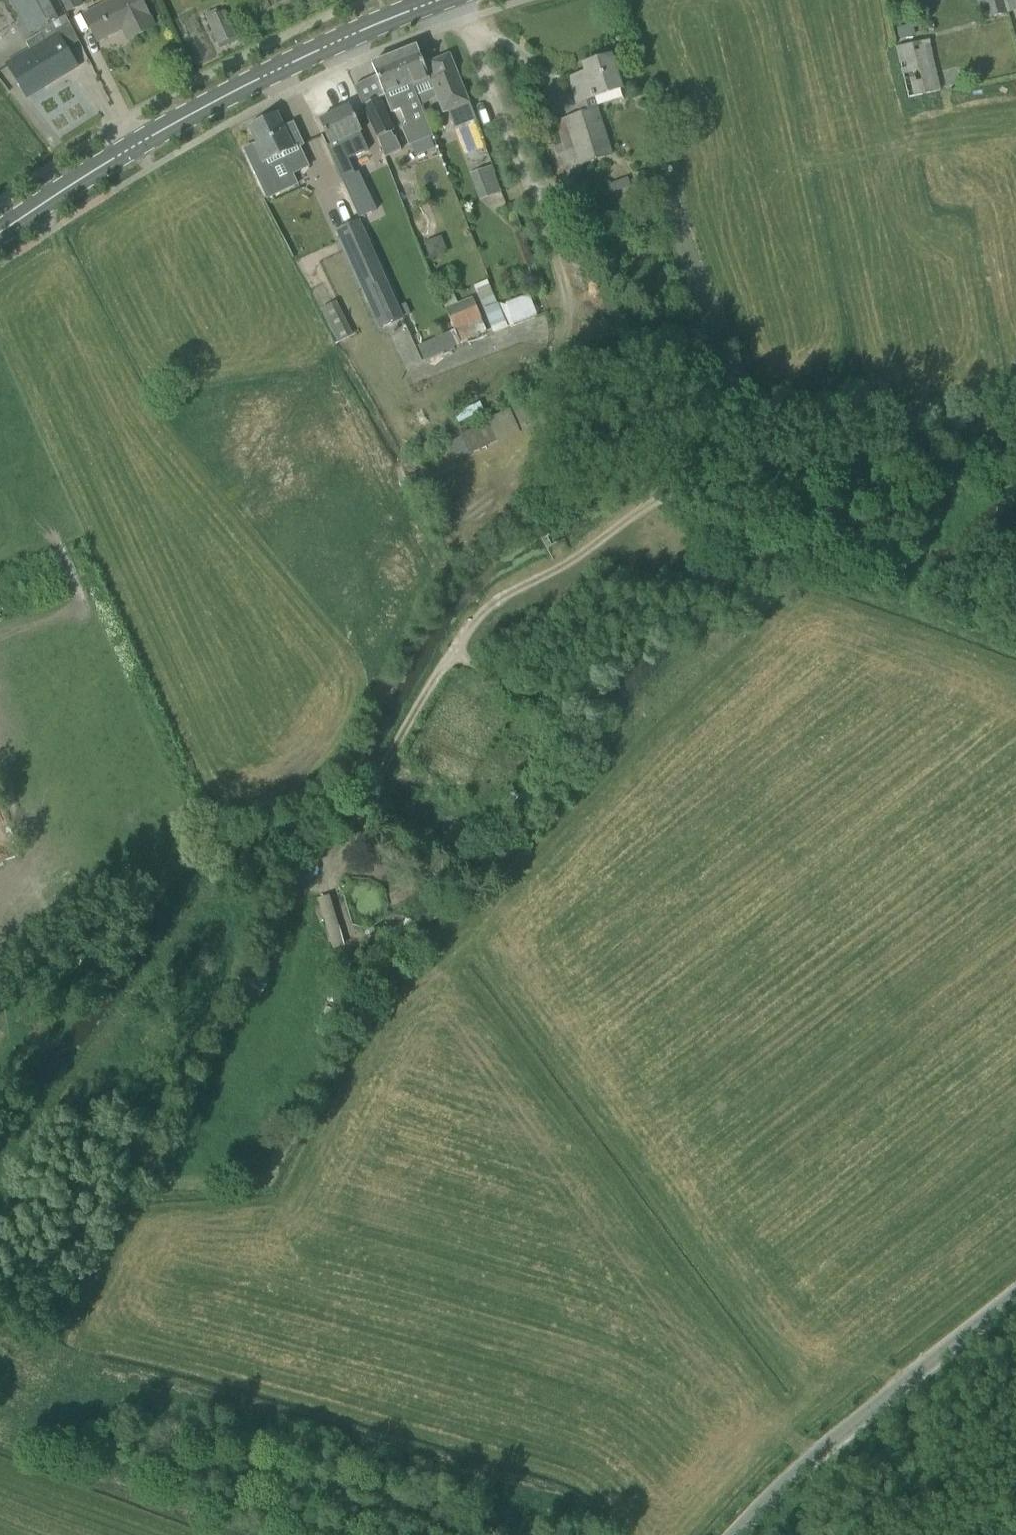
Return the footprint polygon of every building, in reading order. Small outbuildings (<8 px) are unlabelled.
[(64,16),(56,0),(26,0),(41,28),(64,16)] [(64,15),(83,6),(80,0),(57,0),(64,15)] [(88,23),(97,41),(112,33),(111,31),(121,26),(128,39),(153,27),(140,0),(110,0),(83,13),(88,23)] [(987,18),(1007,13),(1003,0),(982,0),(987,18)] [(235,36),(227,20),(221,23),(216,14),(205,19),(217,45),(235,36)] [(28,49),(5,63),(26,96),(64,73),(60,67),(72,59),(56,32),(43,40),(40,34),(25,43),(28,49)] [(939,91),(928,40),(895,48),(906,99),(939,91)] [(468,103),(456,71),(445,75),(439,59),(429,63),(430,64),(424,67),(416,47),(371,65),(384,97),(391,113),(400,110),(406,126),(401,128),(408,146),(433,137),(431,132),(414,89),(429,83),(442,114),(468,103)] [(554,122),(561,144),(552,147),(559,167),(577,161),(579,167),(612,156),(594,100),(620,91),(610,57),(583,65),(586,74),(569,79),(580,114),(554,122)] [(394,131),(377,98),(361,106),(378,139),(384,158),(401,150),(395,137),(394,138),(391,132),(394,131)] [(319,121),(327,139),(331,147),(331,146),(337,158),(350,152),(345,140),(362,132),(349,106),(319,121)] [(258,143),(253,145),(262,164),(260,165),(275,197),(298,186),(283,155),(292,150),(276,114),(250,127),(258,143)] [(469,174),(479,201),(500,193),(490,166),(469,174)] [(343,180),(357,209),(376,200),(362,171),(343,180)] [(606,195),(631,188),(626,171),(601,179),(606,195)] [(385,280),(359,221),(336,231),(362,290),(385,280)] [(445,310),(454,331),(480,319),(471,298),(445,310)] [(321,309),(329,326),(344,319),(336,302),(321,309)] [(405,304),(398,307),(402,318),(409,315),(405,304)] [(483,310),(492,334),(506,328),(496,304),(483,310)] [(417,347),(424,361),(457,346),(450,331),(417,347)] [(459,435),(468,455),(497,442),(488,422),(459,435)] [(333,948),(346,944),(330,893),(318,896),(333,948)]
